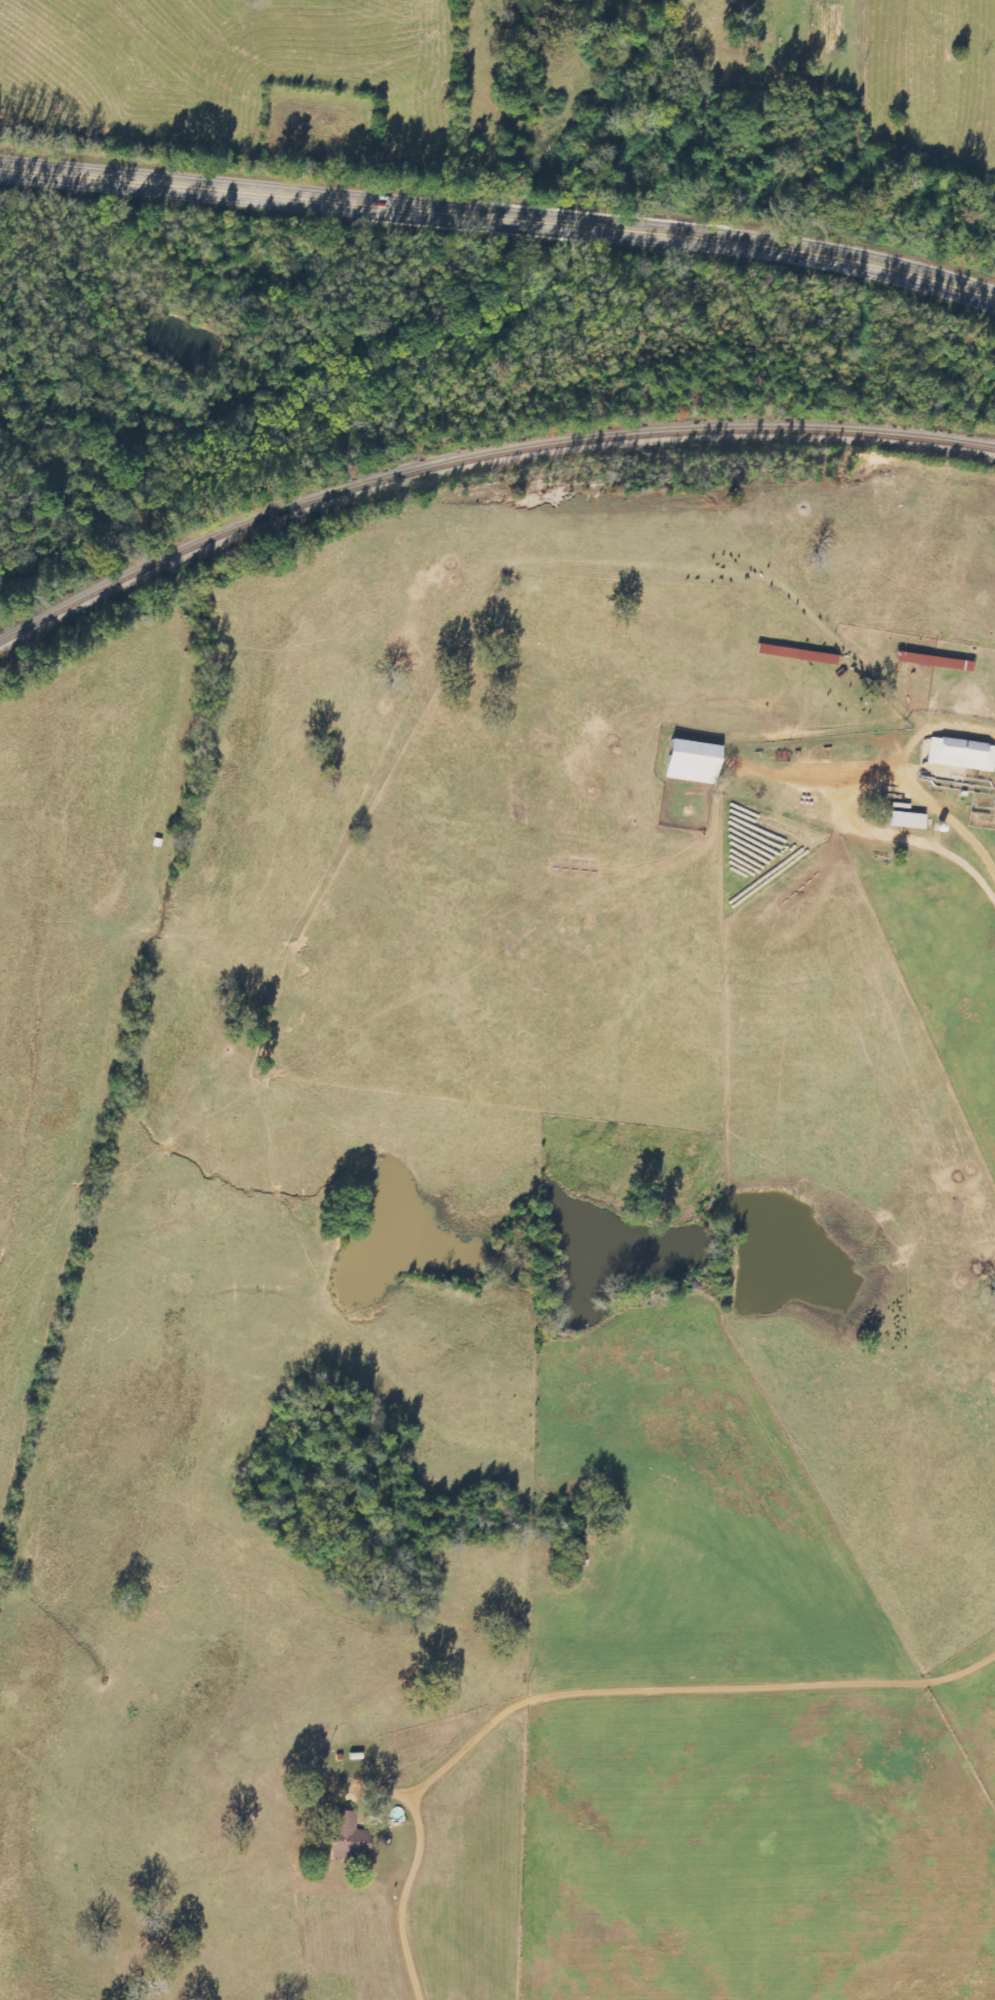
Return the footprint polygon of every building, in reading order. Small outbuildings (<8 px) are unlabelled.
[(758,646),(757,655),(835,664),(836,655),(758,646)] [(972,661),(895,651),(894,661),(971,672),(972,661)] [(993,772),(994,755),(994,745),(930,736),(926,763),(993,772)] [(662,778),(713,784),(718,746),(666,740),(662,778)] [(922,831),(924,815),(896,811),(896,805),(889,804),(886,826),(922,831)] [(369,1860),(369,1831),(354,1830),(354,1811),(332,1811),(332,1860),(369,1860)]
